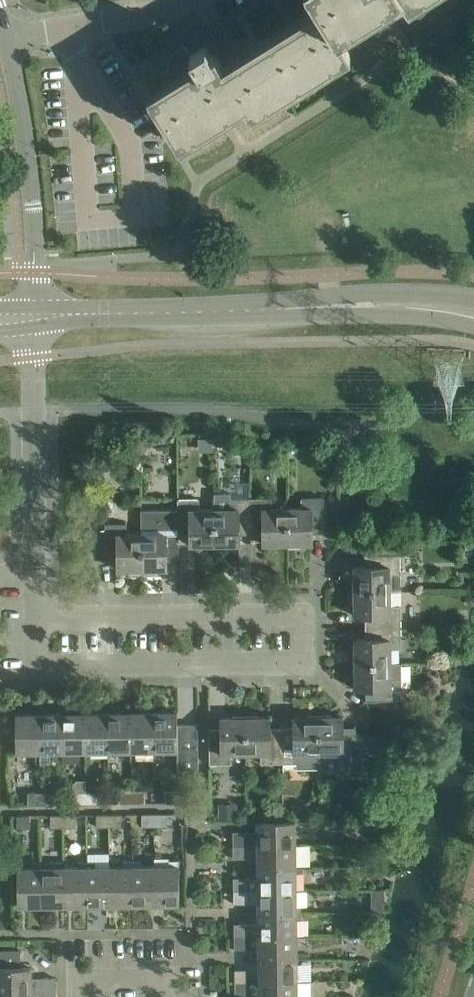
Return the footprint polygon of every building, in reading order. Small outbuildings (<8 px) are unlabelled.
[(178,144),(180,147),(245,106),(251,117),(351,55),(338,33),(391,0),(315,0),(318,5),(222,65),(215,54),(211,56),(205,45),(175,64),(180,72),(147,93),(178,144)] [(214,436),(214,445),(226,445),(226,436),(214,436)] [(212,437),(200,437),(200,449),(212,449),(212,437)] [(115,449),(97,452),(99,463),(117,460),(115,449)] [(214,493),(214,509),(214,545),(239,544),(239,534),(251,534),(250,498),(230,498),(230,493),(214,493)] [(302,508),(287,508),(287,544),(312,544),(312,533),(324,533),(323,497),(302,498),(302,508)] [(272,498),(250,498),(251,534),(262,534),(263,544),(287,544),(287,508),(272,508),(272,498)] [(177,499),(177,509),(178,534),(190,534),(190,545),(214,545),(214,509),(199,509),(199,499),(177,499)] [(141,534),(142,569),(166,569),(166,559),(178,559),(178,534),(177,509),(141,509),(141,534)] [(126,523),(105,523),(105,559),(117,559),(117,570),(142,569),(141,534),(127,534),(126,523)] [(354,591),(390,591),(400,591),(400,541),(380,541),(380,554),(364,554),(364,566),(354,566),(354,591)] [(365,616),(365,627),(401,627),(400,606),(390,606),(390,591),(354,591),(354,616),(365,616)] [(354,639),(355,664),(390,664),(390,649),(401,649),(401,627),(365,627),(365,639),(354,639)] [(390,664),(355,664),(355,689),(365,688),(365,700),(401,700),(401,678),(401,664),(390,664)] [(108,713),(108,751),(131,751),(130,712),(108,713)] [(130,712),(131,751),(154,751),(153,712),(130,712)] [(154,751),(177,750),(177,724),(177,712),(153,712),(154,751)] [(50,762),(50,752),(63,752),(62,713),(39,714),(40,752),(40,766),(49,766),(50,762)] [(81,759),(81,751),(85,751),(85,713),(62,713),(63,752),(63,764),(77,764),(81,759)] [(85,713),(85,751),(108,751),(108,713),(85,713)] [(16,752),(40,752),(39,714),(16,714),(16,752)] [(293,727),(281,727),(282,763),(283,763),(285,767),(297,767),(297,768),(318,768),(318,752),(318,716),(293,717),(293,727)] [(342,716),(318,716),(318,752),(318,768),(319,768),(319,771),(356,771),(356,754),(360,754),(360,735),(356,735),(356,733),(356,727),(354,727),(342,727),(342,716)] [(245,753),(245,717),(220,718),(221,728),(209,728),(209,764),(231,764),(231,753),(245,753)] [(245,717),(245,753),(260,753),(260,764),(282,763),(281,727),(270,727),(270,717),(245,717)] [(177,770),(198,770),(198,724),(177,724),(177,750),(177,770)] [(366,734),(366,751),(385,751),(385,734),(366,734)] [(165,803),(178,803),(178,790),(165,791),(165,803)] [(86,804),(86,791),(73,792),(74,804),(86,804)] [(86,804),(99,803),(99,791),(86,791),(86,804)] [(132,803),(131,791),(119,791),(119,803),(132,803)] [(132,803),(145,803),(144,791),(131,791),(132,803)] [(41,804),(40,792),(28,792),(28,804),(41,804)] [(41,804),(52,804),(52,792),(40,792),(41,804)] [(122,814),(109,815),(109,827),(122,827),(122,814)] [(154,814),(142,814),(142,826),(155,826),(154,814)] [(167,814),(154,814),(155,826),(168,826),(167,814)] [(30,815),(17,815),(17,828),(30,828),(30,815)] [(64,815),(51,815),(51,827),(64,827),(64,815)] [(76,815),(64,815),(64,827),(76,827),(76,815)] [(109,815),(96,815),(97,827),(109,827),(109,815)] [(257,832),(233,833),(233,845),(245,845),(257,845),(296,844),(295,821),(283,821),(257,821),(257,832)] [(257,868),(296,867),(296,844),(245,845),(233,845),(233,858),(257,858),(257,868)] [(169,857),(155,857),(155,866),(156,905),(179,904),(179,860),(169,860),(169,857)] [(132,861),(133,905),(156,905),(155,866),(141,866),(141,860),(132,861)] [(18,906),(42,906),(41,861),(33,862),(33,868),(18,868),(18,906)] [(41,861),(42,906),(65,906),(64,867),(64,861),(41,861)] [(65,906),(87,905),(87,861),(78,861),(78,867),(64,867),(65,906)] [(87,861),(87,905),(110,905),(110,867),(96,867),(96,861),(87,861)] [(110,905),(133,905),(132,861),(124,861),(124,867),(110,867),(110,905)] [(233,878),(234,891),(296,890),(296,872),(303,872),(303,867),(296,867),(257,868),(258,878),(233,878)] [(296,890),(234,891),(234,903),(258,903),(258,913),(301,913),(301,906),(296,906),(296,890)] [(385,903),(371,903),(371,912),(384,912),(385,912),(385,910),(385,903)] [(258,924),(234,924),(234,936),(297,936),(296,918),(301,918),(301,913),(258,913),(258,924)] [(297,959),(297,936),(234,936),(234,949),(258,949),(259,959),(297,959)] [(56,990),(56,978),(32,978),(31,967),(20,967),(20,950),(0,950),(0,991),(56,990)] [(259,982),(297,981),(297,959),(259,959),(259,982)] [(235,969),(235,982),(247,982),(247,969),(235,969)] [(259,982),(259,996),(311,996),(311,981),(297,981),(259,982)] [(247,982),(235,982),(235,995),(247,995),(247,982)]
